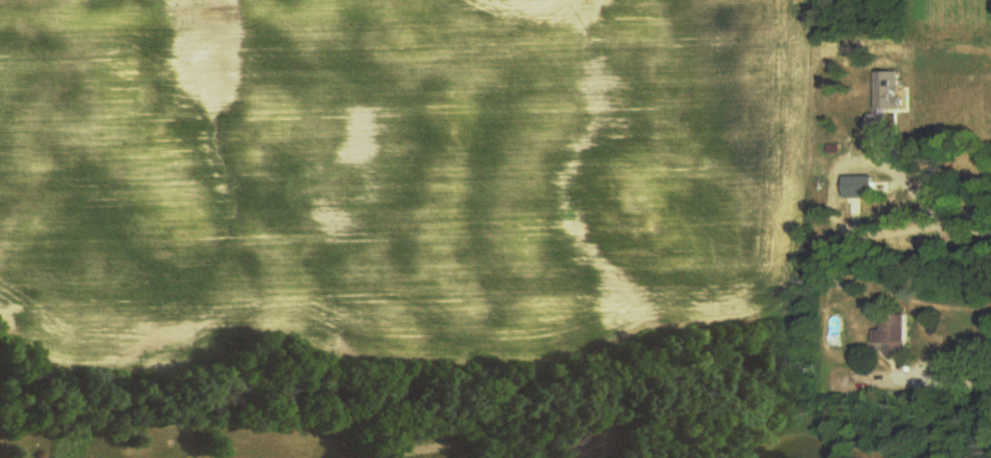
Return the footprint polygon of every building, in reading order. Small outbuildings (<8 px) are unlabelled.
[(877,345),(888,345),(888,360),(909,360),(908,316),(884,316),(884,332),(877,332),(877,345)]
